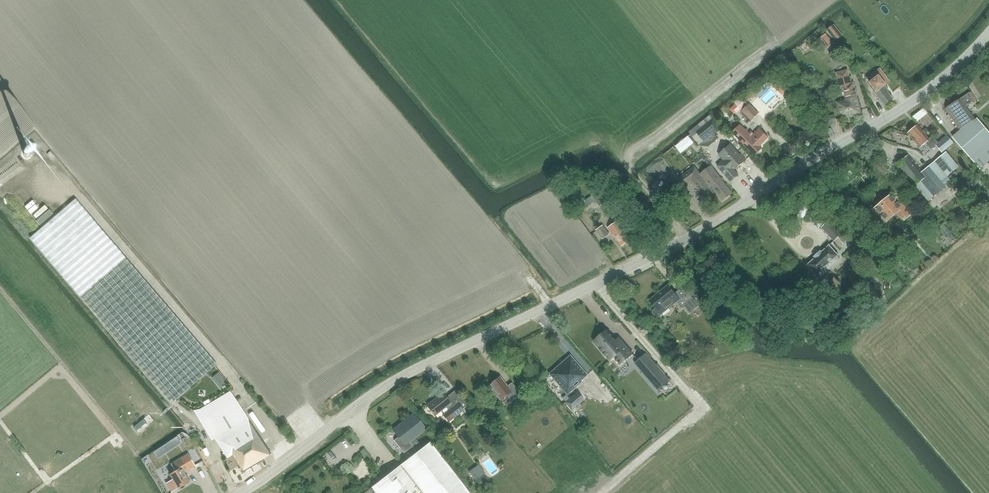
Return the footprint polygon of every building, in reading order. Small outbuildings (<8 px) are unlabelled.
[(834,25),(826,31),(835,41),(840,37),(837,33),(839,31),(834,25)] [(825,35),(818,41),(825,50),(833,44),(825,35)] [(876,70),(867,77),(870,81),(877,92),(875,94),(884,105),(892,99),(893,99),(884,87),(884,86),(890,82),(880,68),(876,70)] [(856,116),(856,115),(856,114),(861,112),(853,82),(850,83),(847,70),(835,73),(839,87),(842,87),(845,99),(835,101),(840,120),(856,116)] [(778,77),(776,79),(786,89),(788,87),(778,77)] [(968,94),(946,109),(951,115),(960,129),(975,119),(972,115),(966,106),(976,99),(977,98),(973,91),(968,94)] [(741,110),(748,103),(741,96),(734,103),(741,110)] [(765,107),(761,103),(754,96),(750,100),(760,111),(765,107)] [(751,121),(757,115),(759,114),(749,104),(742,111),(751,121)] [(917,122),(928,113),(924,108),(913,117),(917,122)] [(694,128),(704,142),(713,134),(714,136),(722,129),(711,115),(694,128)] [(833,115),(823,117),(825,126),(835,124),(833,115)] [(988,162),(988,131),(979,119),(953,138),(970,158),(980,169),(988,162)] [(759,147),(768,137),(759,128),(759,129),(752,136),(740,125),(732,133),(755,156),(762,149),(762,148),(761,149),(759,147)] [(942,152),(953,143),(947,136),(938,143),(932,136),(929,139),(925,135),(922,131),(917,126),(908,133),(920,148),(926,143),(932,150),(937,146),(942,152)] [(688,136),(675,146),(681,153),(693,143),(688,136)] [(736,169),(746,160),(740,154),(739,155),(730,144),(725,149),(724,148),(720,151),(721,152),(720,153),(725,159),(717,166),(731,181),(738,175),(733,169),(735,167),(736,169)] [(947,176),(958,167),(946,152),(922,172),(927,178),(916,186),(929,202),(952,182),(947,176)] [(927,178),(922,172),(909,156),(898,165),(916,186),(927,178)] [(695,167),(686,173),(692,180),(702,194),(710,188),(713,193),(715,191),(722,201),(732,193),(711,166),(700,174),(698,171),(695,167)] [(973,186),(980,194),(978,195),(988,209),(988,191),(980,180),(973,186)] [(600,206),(609,199),(597,182),(588,189),(600,206)] [(887,223),(898,214),(899,215),(901,217),(903,217),(905,218),(907,217),(909,216),(912,214),(901,201),(900,202),(895,196),(894,194),(893,195),(887,200),(886,201),(887,201),(883,204),(883,203),(882,204),(876,209),(875,210),(876,210),(886,223),(887,223)] [(216,365),(174,316),(76,199),(30,238),(129,354),(171,404),(216,365)] [(834,242),(844,233),(831,219),(821,227),(834,242)] [(622,245),(629,240),(617,222),(608,228),(617,241),(618,240),(622,245)] [(603,240),(610,234),(603,225),(596,230),(603,240)] [(820,277),(840,260),(837,257),(839,256),(830,246),(829,245),(828,245),(829,246),(822,252),(821,251),(820,251),(821,253),(815,257),(814,256),(814,257),(815,258),(808,264),(807,265),(807,266),(808,266),(816,275),(818,274),(820,277)] [(653,313),(655,316),(658,316),(660,314),(661,315),(678,302),(682,307),(693,298),(684,286),(676,293),(669,285),(650,300),(656,308),(653,311),(653,313)] [(849,305),(843,299),(835,306),(841,313),(849,305)] [(620,365),(633,354),(619,338),(616,341),(606,330),(593,342),(608,359),(612,355),(620,365)] [(712,352),(714,346),(709,343),(706,349),(712,352)] [(581,380),(586,375),(570,356),(549,374),(566,394),(582,381),(581,380)] [(650,358),(642,365),(647,371),(644,373),(659,390),(669,381),(650,358)] [(515,362),(510,364),(515,375),(520,373),(515,362)] [(219,372),(212,378),(220,388),(227,382),(219,372)] [(633,399),(652,387),(642,372),(623,383),(633,399)] [(455,387),(459,385),(453,376),(449,379),(455,387)] [(488,385),(500,400),(507,395),(511,401),(520,394),(512,383),(507,386),(500,376),(488,385)] [(200,409),(194,411),(200,421),(209,435),(216,439),(228,458),(232,455),(243,472),(264,460),(263,459),(270,455),(235,399),(230,391),(200,409)] [(461,410),(467,405),(460,395),(454,400),(451,397),(447,400),(441,391),(436,395),(438,397),(427,406),(434,416),(445,407),(448,410),(442,415),(448,422),(462,411),(461,410)] [(571,410),(584,399),(578,392),(565,403),(571,410)] [(364,492),(469,492),(429,442),(426,445),(422,448),(415,438),(426,430),(414,414),(392,431),(398,437),(394,440),(404,453),(412,447),(416,452),(416,453),(399,466),(371,488),(364,492)] [(503,426),(496,431),(500,435),(507,430),(503,426)] [(196,447),(195,444),(191,438),(189,435),(184,438),(186,441),(183,443),(187,449),(188,451),(196,447)] [(176,437),(170,441),(174,447),(181,443),(176,437)] [(172,480),(167,483),(172,491),(178,488),(178,489),(189,483),(184,473),(195,466),(187,454),(176,460),(170,464),(174,471),(169,474),(171,477),(172,480)] [(473,470),(468,473),(474,481),(479,478),(473,470)] [(479,478),(474,481),(478,487),(487,481),(483,475),(479,478)]
